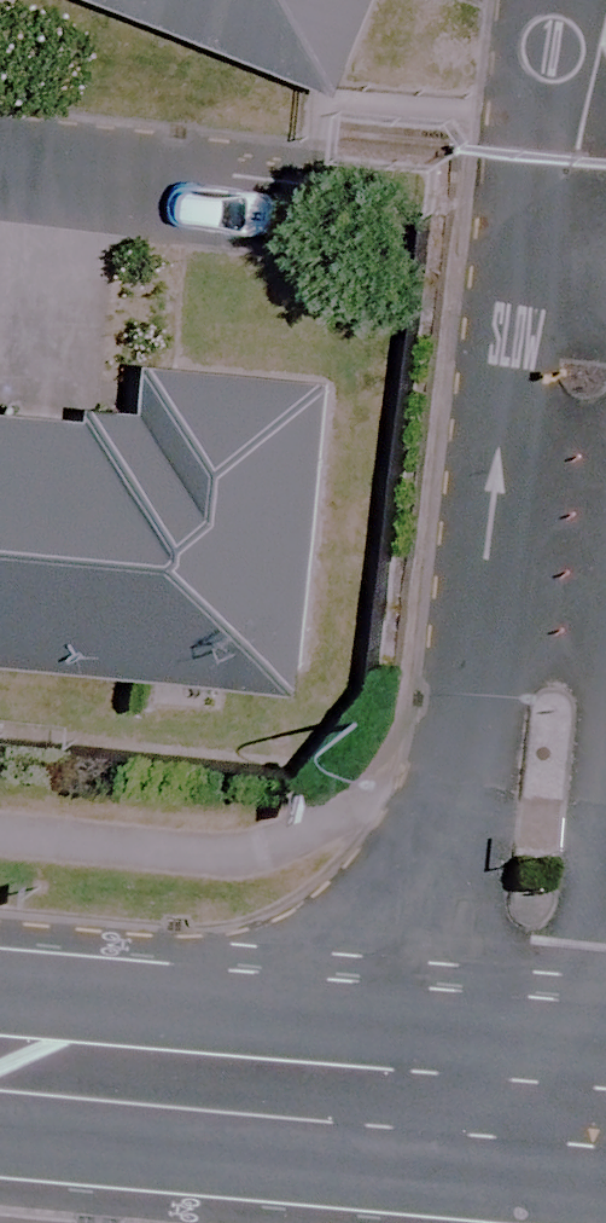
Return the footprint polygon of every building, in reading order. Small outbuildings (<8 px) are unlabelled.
[(356,83),(389,0),(143,0),(356,83)] [(321,679),(349,379),(172,363),(166,424),(0,409),(0,649),(321,679)]
